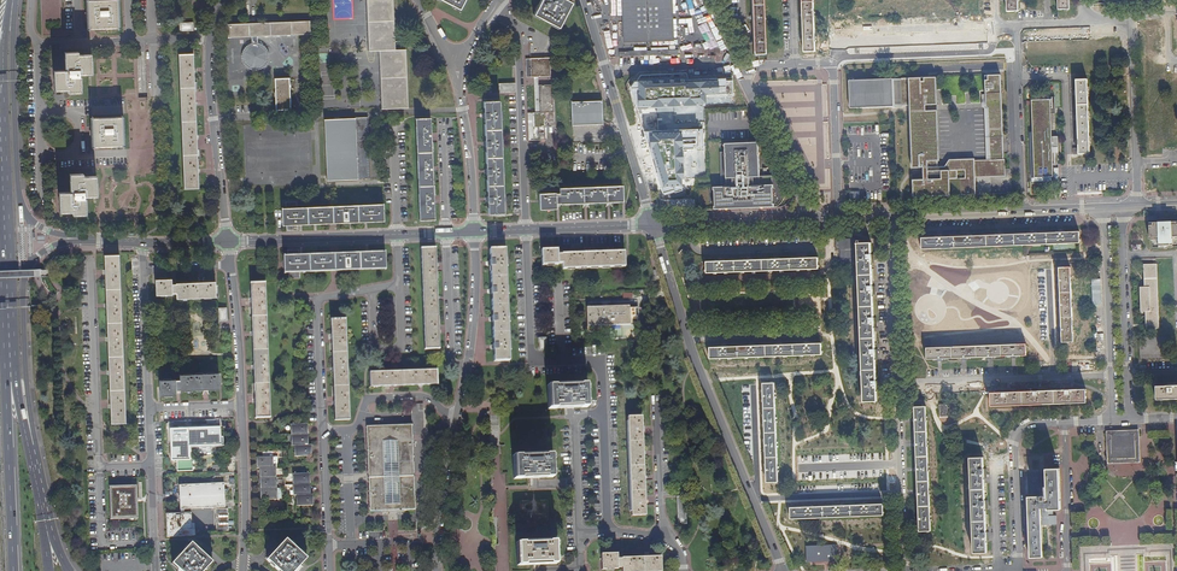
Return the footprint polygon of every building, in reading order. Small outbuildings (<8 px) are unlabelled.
[(120,29),(119,0),(103,0),(85,1),(86,30),(95,29),(120,29)] [(392,0),(366,0),(368,52),(378,51),(381,109),(407,108),(405,50),(394,51),(392,0)] [(459,10),(464,0),(441,0),(459,10)] [(572,3),(565,0),(542,0),(533,15),(558,28),(572,3)] [(672,0),(625,0),(626,41),(673,40),(672,0)] [(751,15),(751,20),(752,40),(752,44),(752,54),(763,54),(761,0),(750,0),(751,15)] [(802,14),(802,18),(803,38),(803,43),(803,53),(815,52),(813,0),(802,0),(802,14)] [(1007,1),(1007,12),(1018,12),(1018,0),(1007,0),(1007,1)] [(1069,0),(1058,0),(1058,10),(1070,10),(1069,0)] [(309,22),(226,25),(227,39),(251,38),(251,43),(246,45),(243,49),(241,54),(240,58),(241,62),(244,67),(248,70),(252,71),(255,71),(258,71),(262,70),(265,68),(267,65),(268,61),(269,58),(269,54),(268,51),(266,48),(262,45),(257,43),(256,37),(310,35),(309,22)] [(91,55),(78,55),(78,52),(64,52),(64,68),(66,68),(66,70),(53,71),(53,91),(64,91),(67,91),(67,92),(80,92),(80,78),(80,76),(79,77),(79,75),(91,74),(91,55)] [(192,53),(178,54),(183,189),(197,188),(197,174),(192,69),(192,53)] [(529,59),(530,77),(533,77),(537,77),(549,77),(549,58),(530,59),(529,59)] [(1005,169),(1001,75),(986,76),(986,90),(987,102),(989,103),(991,170),(1005,169)] [(909,79),(850,81),(851,109),(938,105),(937,78),(909,79)] [(275,111),(289,110),(289,79),(274,80),(275,111)] [(1078,155),(1090,154),(1087,80),(1076,81),(1076,85),(1076,91),(1075,91),(1073,95),(1076,95),(1077,116),(1076,116),(1074,120),(1077,119),(1078,140),(1077,141),(1075,144),(1078,144),(1078,155)] [(733,98),(733,85),(690,86),(690,81),(667,82),(666,99),(673,99),(674,166),(695,166),(694,98),(733,98)] [(551,85),(538,86),(539,113),(546,113),(553,113),(551,85)] [(991,170),(989,103),(987,102),(986,90),(983,90),(983,104),(986,105),(988,158),(937,160),(937,167),(975,165),(976,178),(1006,177),(1005,169),(991,170)] [(1052,177),(1053,177),(1052,153),(1052,150),(1051,150),(1051,148),(1059,147),(1059,136),(1053,137),(1052,108),(1053,108),(1054,108),(1054,97),(1048,97),(1048,99),(1031,100),(1033,132),(1030,132),(1032,178),(1034,178),(1052,177)] [(487,201),(488,214),(503,214),(499,102),(483,103),(484,113),(484,118),(485,141),(485,142),(485,146),(486,168),(486,169),(486,174),(487,195),(487,197),(487,201)] [(570,103),(571,125),(602,124),(601,102),(570,103)] [(976,178),(975,165),(937,167),(937,160),(935,110),(911,111),(914,168),(924,167),(925,179),(914,179),(915,198),(977,195),(977,183),(976,179),(976,178)] [(535,114),(532,114),(533,141),(546,141),(546,113),(539,113),(535,114)] [(90,139),(91,147),(93,147),(112,147),(124,146),(123,117),(122,117),(90,118),(90,127),(90,139)] [(370,181),(367,117),(355,118),(353,119),(324,120),(327,175),(327,178),(327,181),(356,180),(357,181),(358,181),(370,181)] [(415,120),(419,220),(433,220),(432,199),(431,170),(430,137),(429,119),(415,120)] [(772,174),(760,175),(758,139),(724,141),(725,143),(720,144),(722,177),(723,177),(724,185),(714,185),(715,208),(720,207),(738,206),(757,206),(774,205),(773,194),(772,174)] [(84,199),(84,197),(96,196),(95,176),(94,176),(94,173),(69,174),(69,190),(71,190),(71,192),(58,192),(58,213),(70,212),(72,212),(72,215),(86,215),(85,199),(84,199)] [(557,204),(559,204),(560,205),(585,204),(609,203),(611,203),(622,202),(622,186),(558,189),(559,194),(555,194),(555,193),(539,194),(539,210),(555,209),(555,204),(557,204)] [(285,202),(286,228),(297,228),(297,223),(367,220),(383,219),(382,205),(298,207),(296,207),(296,202),(285,202)] [(1149,223),(1149,240),(1158,240),(1159,240),(1159,242),(1158,243),(1158,248),(1163,248),(1163,247),(1166,247),(1166,248),(1172,248),(1172,239),(1176,239),(1176,224),(1169,222),(1149,223)] [(966,236),(943,237),(938,237),(922,238),(922,249),(1025,245),(1031,245),(1053,244),(1076,243),(1079,243),(1079,232),(1063,233),(1058,233),(1035,234),(1030,234),(1002,235),(998,235),(971,236),(966,236)] [(857,243),(860,243),(860,241),(857,240),(857,238),(844,239),(844,236),(836,237),(836,250),(840,250),(841,267),(858,267),(857,243)] [(871,243),(860,243),(857,243),(858,267),(863,402),(877,401),(876,389),(876,381),(875,358),(875,349),(874,326),(874,317),(873,294),(872,286),(871,263),(871,254),(871,243)] [(420,249),(424,350),(439,349),(438,328),(437,297),(436,267),(435,248),(420,249)] [(287,267),(288,280),(300,279),(299,272),(331,270),(339,270),(385,267),(385,253),(339,255),(299,256),(298,249),(287,250),(287,263),(287,267)] [(493,347),(494,362),(509,361),(504,249),(489,250),(489,263),(491,291),(492,319),(493,347)] [(559,255),(557,255),(557,249),(541,250),(541,266),(558,265),(558,264),(562,264),(562,270),(625,267),(624,251),(612,252),(586,253),(562,254),(561,255),(559,255)] [(110,409),(111,423),(125,423),(119,255),(104,255),(105,270),(105,289),(106,303),(106,308),(107,337),(107,341),(109,371),(109,375),(109,390),(110,409)] [(723,261),(718,261),(706,262),(707,273),(819,269),(818,258),(807,258),(802,258),(778,259),(774,259),(751,260),(747,260),(723,261)] [(1140,287),(1140,288),(1141,312),(1145,312),(1146,329),(1159,329),(1159,320),(1157,264),(1144,265),(1145,287),(1140,287)] [(1061,328),(1061,332),(1062,342),(1073,342),(1071,268),(1059,268),(1059,278),(1060,283),(1060,303),(1060,307),(1061,328)] [(174,284),(172,284),(172,279),(155,279),(155,288),(156,295),(172,295),(172,294),(176,294),(176,298),(216,297),(215,282),(204,282),(201,282),(199,282),(176,283),(176,284),(174,284)] [(254,403),(255,418),(269,418),(265,283),(250,283),(250,298),(250,303),(251,307),(252,332),(252,334),(252,336),(253,365),(253,368),(253,370),(254,394),(254,401),(254,403)] [(587,326),(630,325),(629,308),(629,306),(586,308),(587,326)] [(334,403),(335,420),(349,420),(345,319),(330,319),(331,336),(333,368),(334,403)] [(726,347),(722,347),(710,347),(711,358),(822,355),(821,344),(810,344),(805,344),(782,345),(777,345),(754,346),(750,346),(726,347)] [(1011,356),(1016,356),(1026,356),(1026,345),(926,348),(927,359),(937,359),(942,359),(962,358),(966,358),(987,357),(991,357),(1011,356)] [(369,373),(369,387),(388,386),(420,385),(437,384),(437,370),(369,373)] [(176,390),(180,390),(180,391),(202,390),(208,390),(219,389),(219,373),(179,375),(179,380),(175,380),(175,379),(159,380),(159,387),(160,396),(176,395),(176,390)] [(1176,385),(1176,382),(1174,383),(1168,383),(1168,385),(1156,386),(1157,400),(1176,399),(1176,385)] [(766,468),(766,472),(767,482),(778,482),(775,383),(763,383),(763,394),(764,398),(764,418),(764,423),(765,443),(765,447),(766,468)] [(570,408),(587,407),(586,400),(586,384),(549,386),(549,409),(565,408),(570,408)] [(991,406),(1086,403),(1086,389),(1073,390),(1073,387),(1065,387),(1065,390),(1042,391),(1042,388),(1033,388),(1034,391),(1010,392),(1010,389),(1008,390),(1002,390),(1002,393),(990,393),(991,406)] [(919,517),(919,521),(919,531),(931,531),(926,407),(915,407),(915,417),(915,422),(916,442),(916,447),(917,467),(917,471),(918,492),(918,497),(919,517)] [(627,416),(631,516),(646,516),(645,504),(642,425),(641,416),(627,416)] [(293,434),(306,434),(306,428),(306,426),(306,424),(292,424),(292,431),(293,430),(293,434)] [(411,425),(367,426),(370,510),(404,509),(415,509),(411,425)] [(221,427),(170,429),(171,460),(177,459),(177,470),(193,470),(193,459),(189,459),(189,445),(221,444),(221,427)] [(306,434),(293,434),(292,434),(292,441),(294,441),(294,445),(296,445),(306,445),(306,439),(306,434)] [(1111,443),(1112,460),(1136,459),(1136,442),(1135,442),(1135,435),(1111,436),(1111,443)] [(306,445),(296,445),(297,449),(296,449),(296,456),(310,456),(309,449),(309,445),(306,445)] [(514,456),(515,479),(527,479),(533,478),(535,478),(552,477),(552,472),(551,454),(514,456)] [(1026,474),(1044,474),(1043,456),(1025,457),(1026,474)] [(260,468),(270,467),(270,463),(271,463),(271,457),(258,457),(258,468),(260,468)] [(970,458),(974,553),(987,553),(986,541),(986,533),(985,510),(985,502),(984,479),(984,470),(983,457),(970,458)] [(261,479),(273,478),(274,478),(274,471),(273,471),(273,467),(270,467),(260,468),(261,479)] [(1047,507),(1054,507),(1060,507),(1059,483),(1058,468),(1046,468),(1047,499),(1045,499),(1044,474),(1026,474),(1024,474),(1025,497),(1027,497),(1038,496),(1038,502),(1040,502),(1040,507),(1047,507)] [(296,484),(308,484),(308,478),(308,473),(294,473),(294,480),(296,480),(296,484)] [(179,485),(180,509),(183,508),(225,507),(224,484),(232,484),(232,476),(215,476),(215,484),(179,485)] [(261,489),(273,489),(275,489),(274,482),(273,482),(273,478),(261,479),(261,489)] [(299,495),(308,494),(308,488),(308,484),(296,484),(294,484),(295,490),(296,490),(296,495),(299,495)] [(139,518),(138,510),(137,485),(110,486),(111,518),(139,518)] [(273,489),(261,489),(262,500),(275,499),(275,492),(274,493),(273,489)] [(308,494),(299,495),(299,499),(298,499),(298,506),(312,505),(312,500),(311,494),(308,494)] [(1027,497),(1028,525),(1029,557),(1042,557),(1040,514),(1040,507),(1040,502),(1038,502),(1038,496),(1027,497)] [(812,507),(807,507),(791,507),(791,519),(884,515),(883,504),(867,505),(863,505),(854,505),(839,506),(835,506),(812,507)] [(227,508),(215,509),(216,516),(217,516),(217,522),(216,522),(216,531),(228,530),(227,508)] [(165,513),(166,537),(182,536),(181,529),(181,526),(184,526),(184,523),(191,523),(190,512),(184,512),(180,512),(165,513)] [(279,570),(295,570),(306,559),(286,540),(267,561),(279,570)] [(518,543),(518,566),(531,565),(540,565),(556,564),(556,561),(556,558),(555,541),(518,543)] [(180,570),(203,570),(212,562),(192,543),(172,564),(179,570),(180,570)] [(838,560),(837,545),(807,546),(808,561),(838,560)] [(621,559),(619,559),(617,559),(617,554),(601,554),(601,570),(618,570),(618,568),(622,568),(622,570),(662,570),(661,557),(650,557),(621,558),(621,559)] [(1110,564),(1097,564),(1097,567),(1103,567),(1103,570),(1113,570),(1113,567),(1117,567),(1118,556),(1111,556),(1110,564)]
